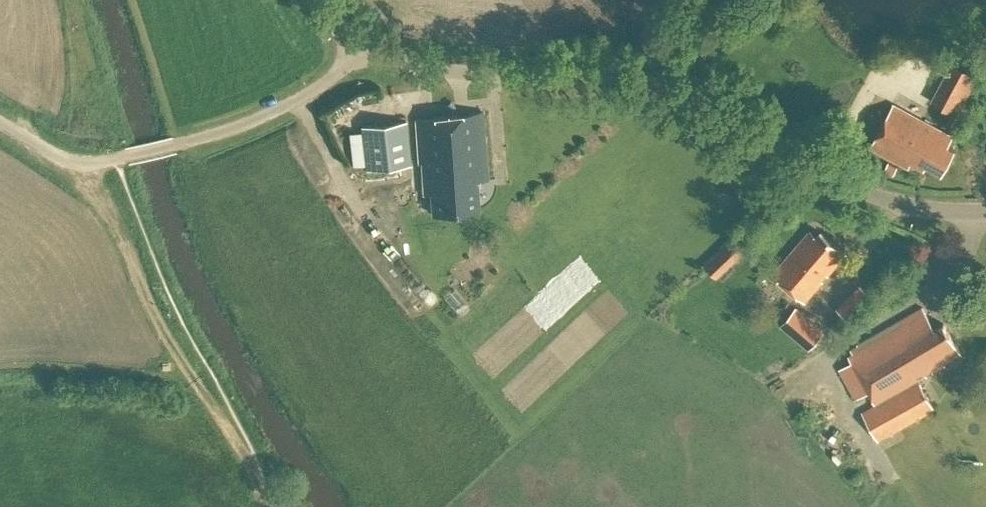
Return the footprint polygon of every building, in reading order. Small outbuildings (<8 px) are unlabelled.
[(979,75),(953,61),(932,100),(959,114),(979,75)] [(893,103),(870,147),(908,168),(911,162),(924,169),(926,165),(942,173),(955,149),(950,146),(955,136),(893,103)] [(473,183),(488,181),(482,115),(415,121),(422,194),(431,193),(433,215),(475,211),(473,183)] [(408,122),(362,127),(366,171),(412,166),(408,122)] [(811,232),(774,274),(804,301),(845,254),(821,233),(817,238),(811,232)] [(727,265),(742,249),(729,236),(714,253),(727,265)] [(860,285),(837,308),(848,319),(871,295),(860,285)] [(448,296),(458,312),(467,306),(457,290),(448,296)] [(781,325),(809,349),(825,331),(796,307),(781,325)] [(874,407),(862,413),(877,440),(932,409),(918,383),(927,378),(926,376),(944,366),(943,364),(959,355),(942,325),(933,330),(920,308),(854,346),(857,350),(846,356),(854,372),(843,378),(855,399),(866,393),(874,407)]
